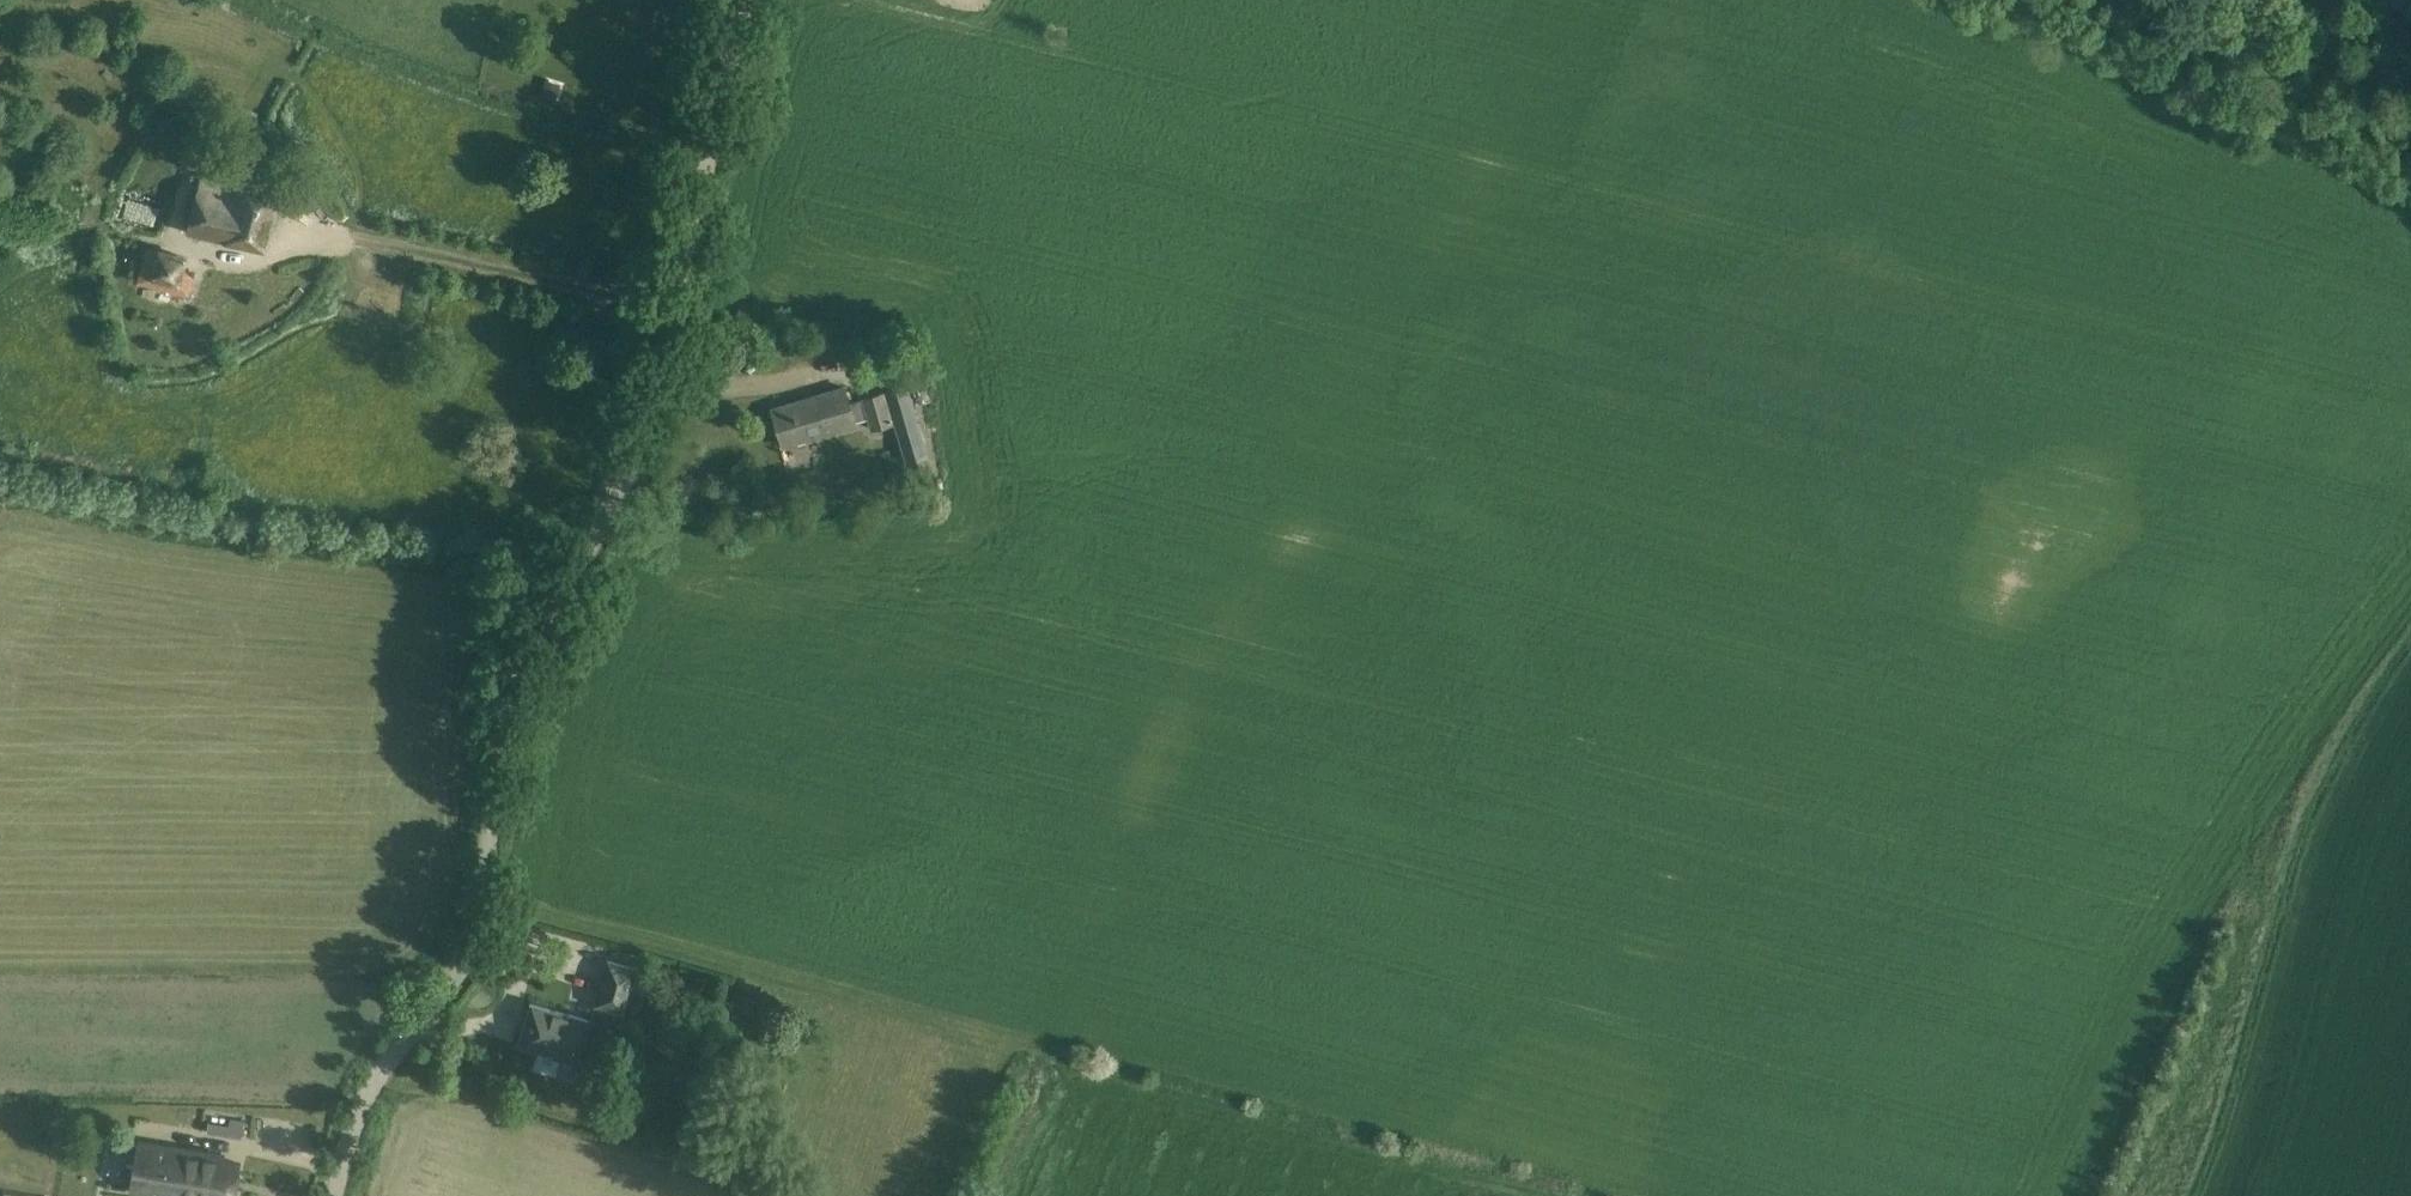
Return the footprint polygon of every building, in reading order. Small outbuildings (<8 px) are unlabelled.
[(188,230),(263,248),(266,246),(280,191),(279,190),(236,179),(235,182),(202,174),(188,230)] [(136,282),(186,296),(193,274),(184,272),(187,255),(157,246),(156,250),(146,246),(136,282)] [(906,462),(928,455),(907,383),(879,392),(860,398),(861,400),(849,403),(844,386),(771,407),(782,445),(855,423),(855,422),(867,418),(870,428),(894,422),(906,462)] [(606,959),(593,1004),(624,1013),(637,968),(606,959)] [(590,1020),(530,1001),(517,1044),(577,1063),(590,1020)] [(169,1195),(232,1195),(237,1161),(205,1156),(206,1153),(139,1142),(132,1190),(169,1195)]
